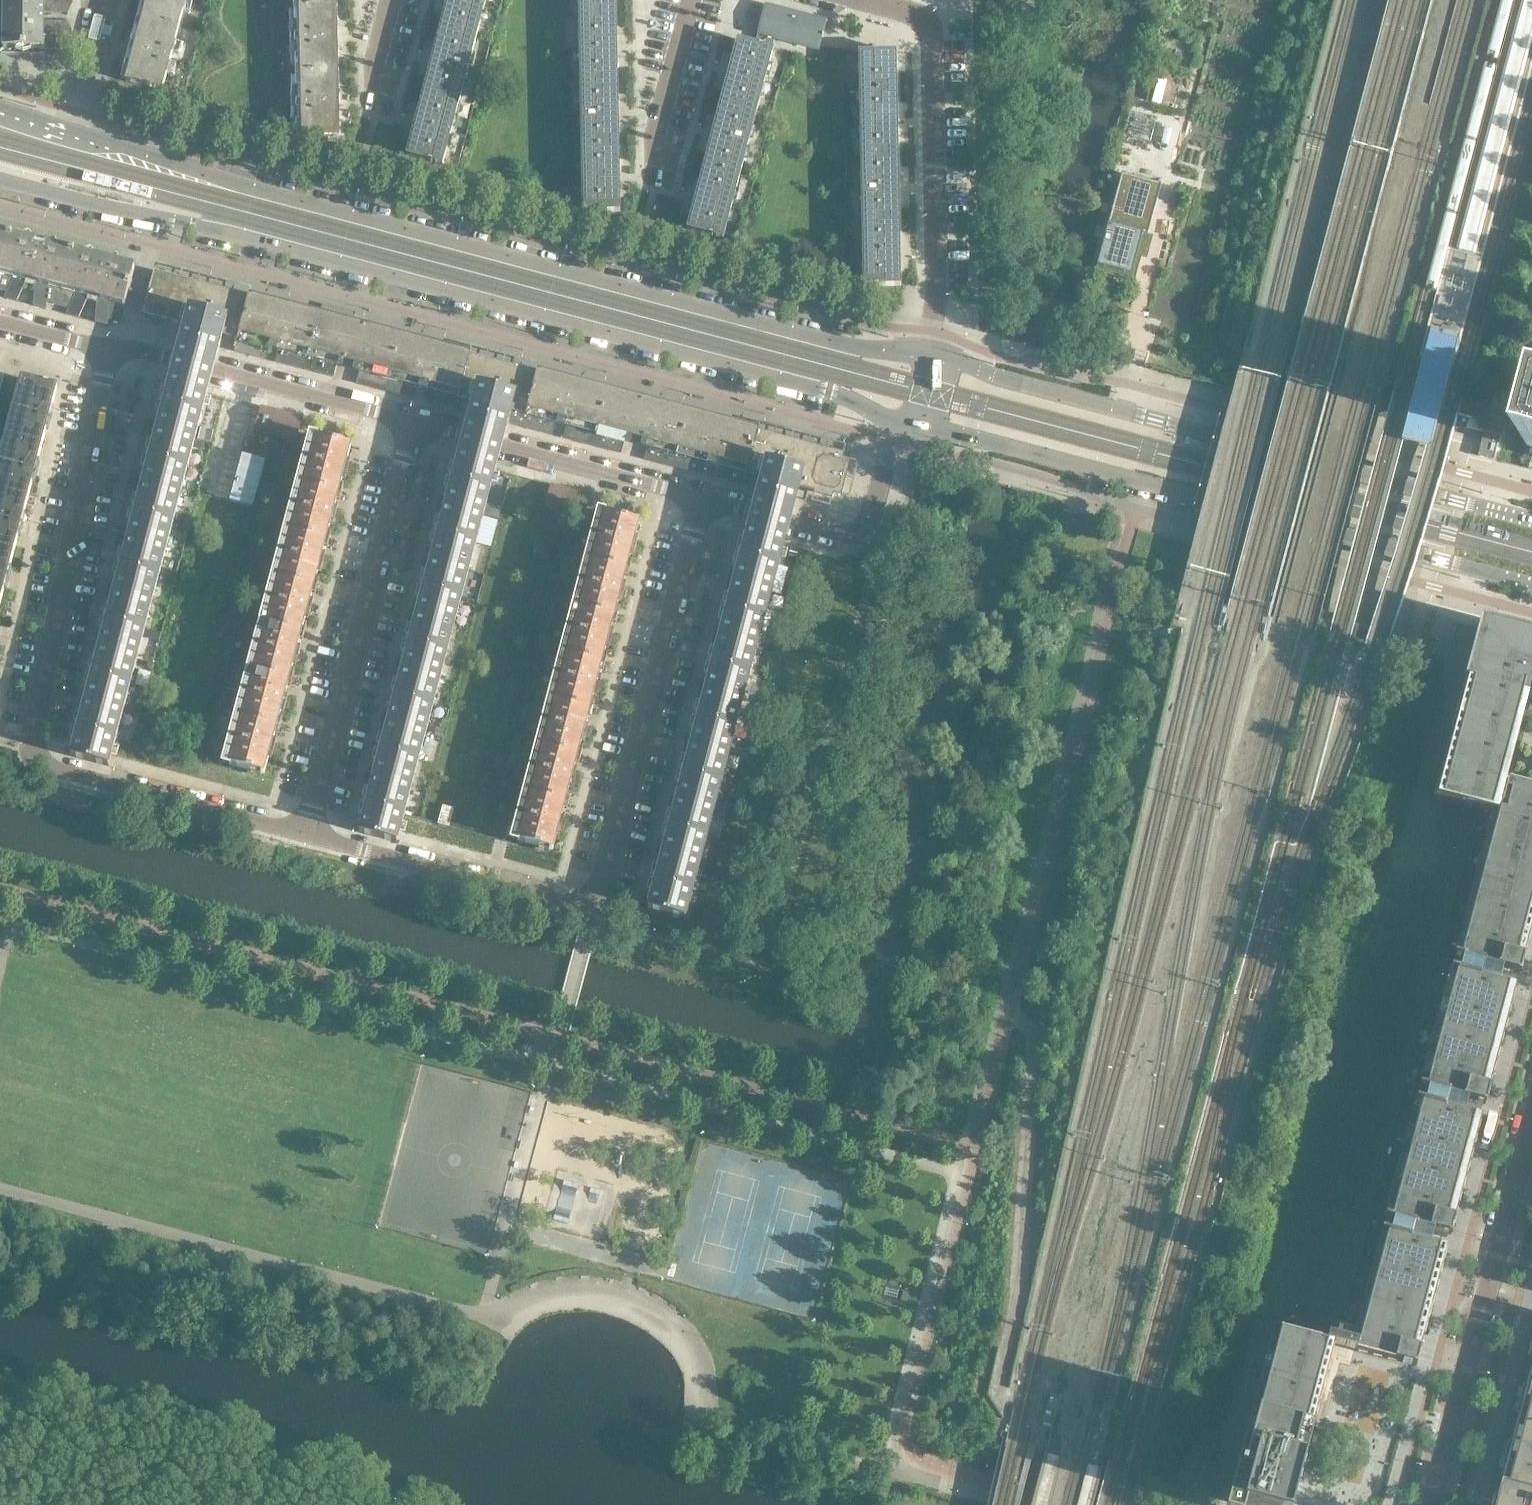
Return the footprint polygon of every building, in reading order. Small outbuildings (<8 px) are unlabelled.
[(44,0),(1,0),(1,9),(4,11),(4,21),(0,23),(0,51),(0,53),(1,52),(23,52),(23,53),(24,53),(24,52),(40,53),(42,49),(43,49),(43,34),(44,21),(44,12),(44,0)] [(72,4),(72,0),(44,0),(44,12),(68,13),(72,4)] [(185,0),(147,0),(142,18),(178,28),(185,0)] [(440,29),(475,39),(486,0),(447,0),(440,29)] [(615,0),(578,0),(579,16),(615,16),(615,0)] [(788,42),(795,14),(764,5),(757,34),(758,34),(773,38),(788,42)] [(337,39),(336,20),(336,7),(299,7),(300,39),(337,39)] [(818,50),(826,22),(795,14),(788,42),(818,50)] [(617,81),(616,29),(615,16),(579,16),(580,81),(617,81)] [(162,90),(178,28),(142,18),(126,81),(162,90)] [(71,30),(67,21),(44,21),(43,34),(59,35),(71,35),(71,30)] [(459,102),(475,39),(440,29),(423,92),(459,102)] [(59,50),(59,35),(43,34),(43,49),(59,50)] [(771,49),(773,38),(758,34),(755,44),(771,49)] [(337,72),(337,39),(300,39),(300,72),(337,72)] [(771,49),(755,44),(737,40),(720,103),(756,112),(773,49),(771,49)] [(896,90),(895,70),(895,52),(858,53),(859,91),(896,90)] [(338,105),(338,86),(337,72),(300,72),(301,105),(338,105)] [(618,146),(617,96),(617,81),(580,81),(581,146),(618,146)] [(897,155),(896,103),(896,90),(859,91),(860,155),(897,155)] [(442,165),(459,102),(423,92),(406,155),(442,165)] [(739,176),(756,112),(720,103),(703,166),(739,176)] [(339,137),(338,105),(301,105),(302,138),(339,137)] [(1158,131),(1161,119),(1135,112),(1133,122),(1129,135),(1129,136),(1142,139),(1144,128),(1158,131)] [(1129,135),(1133,122),(1126,120),(1122,134),(1129,135)] [(619,211),(618,159),(618,146),(581,146),(582,212),(619,211)] [(898,220),(897,168),(897,155),(860,155),(861,220),(898,220)] [(731,207),(739,176),(703,166),(687,229),(722,238),(731,207)] [(1115,194),(1094,272),(1134,283),(1155,205),(1124,197),(1123,196),(1115,194)] [(900,285),(899,233),(898,220),(861,220),(863,286),(900,285)] [(11,231),(0,228),(0,272),(11,231)] [(41,242),(36,241),(29,234),(28,235),(27,235),(26,235),(11,231),(0,272),(0,273),(14,276),(26,280),(30,281),(41,242)] [(61,289),(73,247),(57,243),(56,242),(55,242),(55,241),(46,244),(41,242),(30,281),(35,282),(48,285),(61,289)] [(93,297),(103,259),(97,257),(91,251),(90,252),(89,251),(88,252),(73,247),(61,289),(75,293),(89,296),(93,297)] [(124,305),(134,267),(119,263),(118,259),(117,259),(117,258),(108,260),(103,259),(93,297),(97,298),(110,302),(124,305)] [(14,276),(0,273),(0,290),(7,292),(14,276)] [(208,313),(214,289),(153,273),(143,313),(186,325),(190,308),(208,313)] [(17,301),(24,285),(26,280),(14,276),(7,292),(4,298),(17,301)] [(46,303),(48,285),(35,282),(33,305),(46,309),(46,303)] [(57,305),(61,289),(48,285),(46,303),(57,305)] [(68,308),(75,293),(61,289),(57,305),(68,308)] [(273,348),(283,308),(284,305),(249,296),(249,299),(214,289),(208,313),(226,318),(222,334),(238,339),(234,351),(264,359),(267,346),(273,348)] [(78,317),(86,301),(89,296),(75,293),(68,308),(66,314),(78,317)] [(108,319),(110,302),(97,298),(95,322),(108,325),(108,319)] [(120,322),(124,305),(110,302),(108,319),(120,322)] [(307,357),(318,317),(319,314),(284,305),(283,308),(273,348),(279,349),(307,357)] [(206,392),(215,360),(217,351),(222,334),(226,318),(208,313),(190,308),(186,325),(184,331),(182,330),(179,340),(181,341),(170,383),(166,398),(164,397),(161,408),(164,408),(158,430),(194,440),(206,392)] [(388,378),(399,338),(400,335),(359,325),(319,314),(318,317),(307,357),(279,349),(275,362),(333,377),(336,364),(342,366),(344,360),(349,361),(355,362),(353,369),(359,370),(388,378)] [(458,397),(468,357),(469,354),(434,344),(433,347),(423,387),(428,389),(458,397)] [(496,389),(502,366),(503,363),(469,354),(468,357),(458,397),(474,401),(478,384),(496,389)] [(526,415),(537,375),(538,372),(503,363),(502,366),(496,389),(514,394),(510,410),(526,415)] [(385,391),(388,378),(359,370),(356,383),(385,391)] [(561,424),(571,384),(572,381),(538,372),(537,375),(526,415),(555,422),(561,424)] [(42,447),(57,388),(22,379),(6,437),(42,447)] [(1513,379),(1497,445),(1531,453),(1531,385),(1513,379)] [(595,433),(606,393),(607,390),(572,381),(571,384),(561,424),(566,425),(595,433)] [(505,427),(506,423),(510,410),(514,394),(496,389),(478,384),(474,401),(472,407),(470,406),(467,417),(469,417),(455,474),(452,473),(450,484),(452,484),(446,506),(482,516),(494,469),(505,427)] [(454,409),(458,397),(428,389),(425,401),(454,409)] [(676,454),(687,414),(687,411),(647,401),(607,390),(606,393),(595,433),(624,440),(631,442),(632,436),(637,438),(643,439),(641,445),(648,446),(647,447),(676,454)] [(210,397),(200,434),(212,437),(222,400),(210,397)] [(269,435),(275,412),(261,408),(255,431),(269,435)] [(523,427),(526,415),(510,410),(506,423),(523,427)] [(711,463),(721,424),(722,421),(687,411),(687,414),(676,454),(705,462),(711,463)] [(282,439),(288,415),(275,412),(269,435),(282,439)] [(295,442),(301,419),(288,415),(282,439),(295,442)] [(551,435),(555,422),(526,415),(523,427),(551,435)] [(746,473),(756,433),(757,430),(722,421),(721,424),(711,463),(717,465),(746,473)] [(592,445),(595,433),(566,425),(563,438),(592,445)] [(180,494),(194,440),(158,430),(152,452),(150,451),(147,462),(149,462),(144,484),(180,494)] [(621,453),(624,440),(595,433),(592,445),(621,453)] [(841,496),(850,459),(843,457),(843,456),(756,433),(746,473),(762,477),(766,461),(802,470),(798,486),(833,495),(833,494),(841,496)] [(42,447),(6,437),(0,461),(0,492),(28,500),(42,447)] [(1492,441),(1478,437),(1472,458),(1486,462),(1492,441)] [(338,494),(345,465),(350,447),(316,438),(303,485),(338,494)] [(241,451),(243,443),(222,439),(213,488),(234,492),(232,500),(257,505),(266,456),(241,451)] [(673,467),(676,454),(647,447),(644,459),(673,467)] [(702,474),(705,462),(676,454),(673,467),(702,474)] [(770,592),(791,512),(798,486),(802,470),(766,461),(762,477),(760,483),(758,482),(755,493),(757,494),(748,528),(748,529),(746,535),(743,550),(741,549),(738,560),(740,560),(734,583),(770,592)] [(742,485),(746,473),(717,465),(713,477),(742,485)] [(165,548),(180,494),(144,484),(138,506),(136,505),(133,516),(135,517),(129,538),(165,548)] [(325,540),(333,512),(338,494),(303,485),(291,531),(325,540)] [(558,511),(564,488),(551,485),(545,508),(558,511)] [(570,515),(576,492),(564,488),(558,511),(570,515)] [(28,500),(0,492),(0,549),(14,553),(28,500)] [(583,518),(589,495),(576,492),(570,515),(583,518)] [(468,570),(482,516),(446,506),(440,528),(438,527),(435,538),(437,539),(432,561),(468,570)] [(625,570),(633,542),(638,523),(604,514),(591,561),(625,570)] [(313,587),(321,558),(325,540),(291,531),(279,578),(313,587)] [(151,602),(165,548),(129,538),(124,560),(121,560),(119,570),(121,571),(115,592),(151,602)] [(14,553),(0,549),(0,604),(14,553)] [(453,624),(468,570),(432,561),(426,582),(424,581),(421,592),(423,593),(417,615),(453,624)] [(613,617),(621,588),(625,570),(591,561),(579,608),(613,617)] [(301,633),(308,604),(313,587),(279,578),(267,624),(301,633)] [(756,646),(770,592),(734,583),(728,604),(726,603),(723,614),(726,615),(720,637),(756,646)] [(137,656),(151,602),(115,592),(109,614),(107,614),(104,625),(106,625),(101,647),(137,656)] [(601,663),(609,634),(613,617),(579,608),(567,654),(601,663)] [(439,678),(453,624),(417,615),(412,636),(409,636),(407,646),(409,647),(403,669),(439,678)] [(1516,987),(1508,985),(1511,973),(1519,975),(1531,925),(1531,634),(1479,620),(1464,677),(1432,797),(1477,808),(1343,1315),(1281,1299),(1226,1504),(1291,1504),(1303,1462),(1307,1463),(1338,1345),(1356,1350),(1356,1351),(1415,1367),(1447,1248),(1439,1246),(1442,1234),(1450,1236),(1481,1117),(1473,1115),(1477,1103),(1484,1105),(1516,987)] [(288,679),(296,651),(301,633),(267,624),(254,671),(288,679)] [(741,700),(756,646),(720,637),(714,658),(712,657),(709,668),(711,669),(705,691),(741,700)] [(122,710),(137,656),(101,647),(95,669),(93,668),(90,679),(92,679),(86,701),(122,710)] [(589,709),(596,681),(601,663),(567,654),(555,700),(589,709)] [(425,732),(439,678),(403,669),(397,690),(395,690),(392,701),(394,701),(389,723),(425,732)] [(276,726),(284,697),(288,679),(254,671),(242,717),(276,726)] [(727,754),(741,700),(705,691),(700,712),(698,712),(695,722),(697,723),(691,745),(727,754)] [(576,756),(584,727),(589,709),(555,700),(542,747),(576,756)] [(108,765),(122,710),(86,701),(81,723),(78,722),(76,733),(78,733),(75,745),(72,756),(108,765)] [(264,773),(271,744),(276,726),(242,717),(229,764),(264,773)] [(410,786),(425,732),(389,723),(383,745),(381,744),(378,755),(380,755),(374,777),(410,786)] [(713,809),(727,754),(691,745),(685,766),(683,766),(680,777),(683,777),(677,799),(713,809)] [(564,802),(572,774),(576,756),(542,747),(530,793),(564,802)] [(396,841),(410,786),(374,777),(369,799),(367,798),(364,809),(366,809),(363,821),(360,832),(396,841)] [(552,849),(559,820),(564,802),(530,793),(517,841),(552,849)] [(698,863),(713,809),(677,799),(671,821),(669,820),(666,831),(668,831),(663,853),(698,863)] [(453,808),(441,805),(436,824),(448,827),(453,808)] [(684,918),(698,863),(663,853),(657,875),(655,874),(652,885),(654,885),(648,908),(684,918)] [(1494,1504),(1531,1504),(1531,1362),(1494,1504)]
